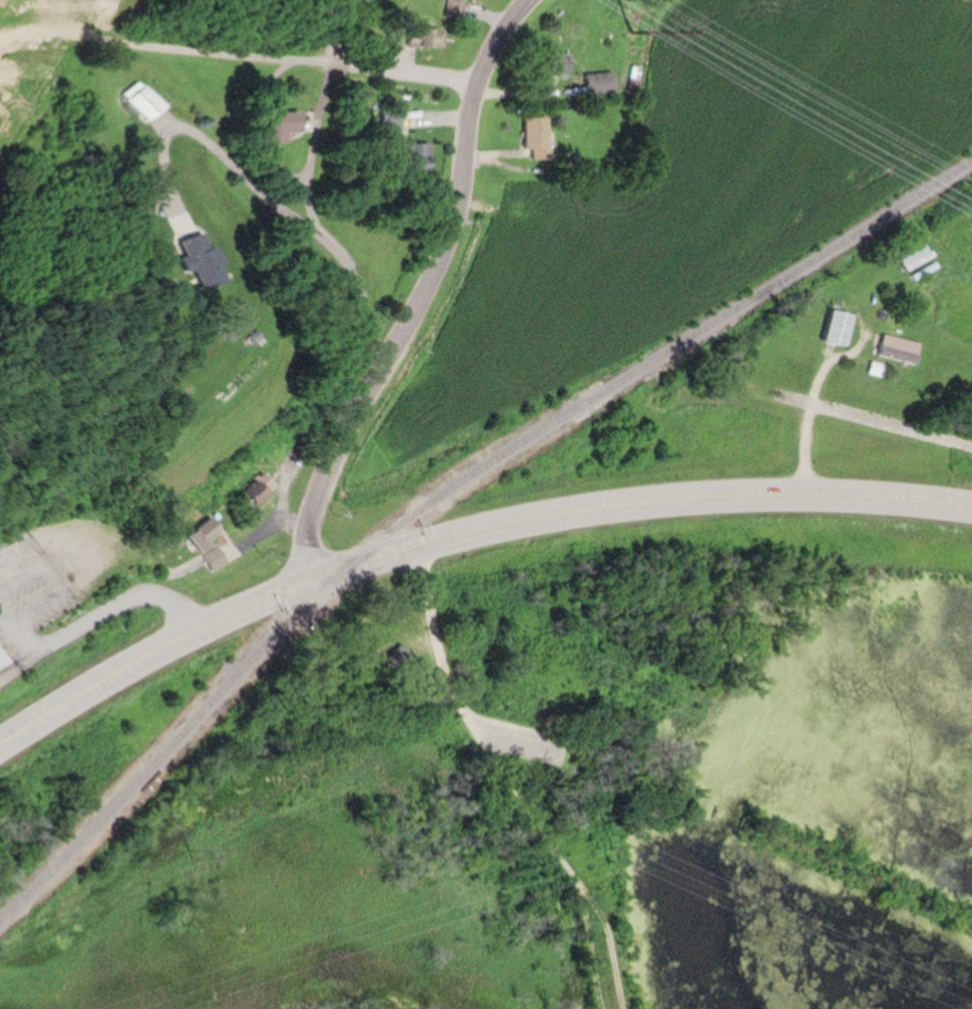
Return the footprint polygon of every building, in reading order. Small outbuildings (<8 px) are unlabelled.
[(465,16),(465,0),(448,0),(447,15),(465,16)] [(424,36),(412,36),(412,47),(444,47),(444,28),(424,28),(424,36)] [(571,74),(573,52),(541,49),(539,71),(571,74)] [(587,94),(617,94),(617,72),(587,72),(587,94)] [(170,104),(143,78),(126,95),(153,121),(170,104)] [(267,110),(267,142),(291,142),(291,130),(300,130),(300,110),(267,110)] [(551,116),(528,116),(528,156),(551,156),(551,116)] [(403,142),(403,169),(434,169),(434,142),(403,142)] [(222,243),(214,245),(210,232),(185,239),(193,270),(200,268),(206,288),(232,281),(222,243)] [(901,254),(910,277),(919,274),(919,276),(938,268),(928,243),(901,254)] [(825,339),(847,345),(855,312),(833,307),(825,339)] [(918,361),(921,339),(882,334),(878,355),(918,361)] [(253,503),(277,503),(277,475),(253,475),(253,503)] [(231,562),(223,546),(207,553),(215,570),(231,562)] [(0,644),(0,667),(11,660),(0,644)]
